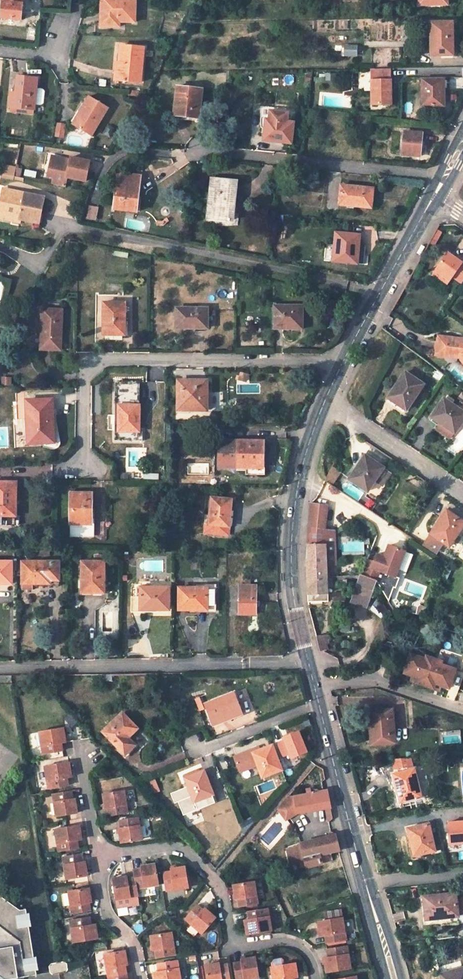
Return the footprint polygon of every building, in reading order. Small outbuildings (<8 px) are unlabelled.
[(2,19),(21,20),(22,0),(3,0),(2,19)] [(137,0),(107,0),(107,25),(121,26),(121,22),(136,22),(137,0)] [(453,55),(452,23),(431,23),(431,55),(453,55)] [(143,47),(120,45),(119,63),(121,63),(120,81),(140,82),(143,47)] [(371,68),(372,106),(391,106),(391,79),(390,79),(390,68),(371,68)] [(35,109),(37,78),(18,76),(16,93),(11,92),(10,106),(35,109)] [(443,80),(422,80),(422,105),(441,105),(441,89),(443,89),(443,80)] [(202,89),(177,87),(174,116),(199,118),(202,89)] [(109,107),(90,95),(80,110),(82,112),(75,123),(74,124),(90,135),(109,107)] [(268,120),(269,111),(294,114),(295,110),(259,106),(261,128),(265,128),(266,119),(268,120)] [(80,110),(78,109),(70,120),(75,123),(82,112),(80,110)] [(294,114),(269,111),(268,120),(266,119),(265,128),(263,141),(291,144),(294,114)] [(421,144),(422,134),(404,132),(402,154),(420,156),(421,148),(421,144)] [(85,182),(90,162),(70,158),(69,160),(51,157),(48,169),(55,171),(53,178),(52,184),(65,187),(67,178),(85,182)] [(14,177),(16,168),(3,165),(1,174),(14,177)] [(141,177),(118,174),(113,209),(137,211),(141,177)] [(237,181),(210,179),(206,219),(230,221),(232,202),(234,202),(237,181)] [(358,187),(340,185),(338,204),(371,207),(373,189),(362,188),(358,187)] [(3,189),(0,204),(0,219),(19,223),(20,218),(38,222),(43,197),(3,189)] [(86,219),(95,221),(99,208),(90,206),(86,219)] [(359,236),(336,234),(333,261),(354,263),(356,245),(358,245),(359,236)] [(435,270),(451,281),(453,278),(462,285),(462,283),(462,263),(462,264),(456,259),(447,253),(435,270)] [(125,302),(104,302),(103,334),(124,335),(125,302)] [(302,306),(274,305),(273,328),(302,328),(302,306)] [(62,309),(43,308),(41,349),(58,350),(58,339),(60,339),(62,309)] [(207,308),(177,308),(176,328),(207,328),(207,308)] [(436,337),(435,356),(444,356),(444,354),(458,355),(458,357),(461,357),(461,358),(462,361),(462,342),(460,342),(460,339),(436,337)] [(405,373),(389,396),(396,402),(395,403),(406,411),(424,386),(405,373)] [(207,380),(179,380),(179,410),(207,410),(207,380)] [(52,399),(28,400),(29,443),(53,442),(52,399)] [(431,418),(455,434),(462,421),(462,412),(444,399),(431,418)] [(140,441),(140,405),(120,405),(120,414),(115,414),(115,441),(140,441)] [(263,441),(239,441),(220,440),(220,467),(247,467),(247,474),(266,474),(266,453),(263,453),(263,441)] [(365,455),(349,479),(368,492),(384,468),(365,455)] [(385,469),(376,483),(383,488),(392,474),(385,469)] [(0,482),(0,524),(19,524),(19,514),(16,514),(16,482),(0,482)] [(92,493),(71,493),(70,536),(92,537),(92,493)] [(231,499),(212,497),(209,524),(205,523),(204,533),(228,536),(231,499)] [(324,523),(325,506),(310,505),(308,528),(318,529),(319,523),(324,523)] [(423,546),(437,555),(444,544),(450,547),(462,528),(462,521),(447,511),(423,546)] [(318,529),(308,528),(306,559),(309,602),(329,601),(327,530),(318,529)] [(328,565),(337,565),(336,531),(327,530),(328,565)] [(395,577),(404,552),(388,546),(384,558),(381,566),(373,563),(366,561),(365,566),(361,575),(376,581),(377,582),(389,601),(394,588),(395,589),(399,579),(395,577)] [(102,562),(102,555),(95,555),(94,562),(83,561),(82,591),(92,591),(92,593),(104,593),(104,562),(102,562)] [(381,566),(384,558),(375,555),(373,563),(381,566)] [(356,556),(354,562),(365,566),(366,561),(367,560),(356,556)] [(17,561),(0,561),(0,583),(12,583),(12,570),(17,570),(17,561)] [(22,570),(23,583),(59,583),(59,561),(17,561),(17,570),(22,570)] [(361,575),(358,585),(359,585),(373,590),(376,581),(361,575)] [(210,588),(180,588),(179,609),(209,609),(209,612),(217,612),(217,584),(210,584),(210,588)] [(240,613),(256,614),(257,585),(240,585),(240,613)] [(359,585),(355,594),(369,599),(373,590),(359,585)] [(170,610),(170,588),(141,588),(142,597),(132,597),(133,611),(142,611),(142,609),(150,609),(150,610),(170,610)] [(417,614),(424,615),(428,607),(421,604),(419,607),(417,614)] [(323,652),(329,650),(328,644),(330,644),(328,635),(319,637),(323,652)] [(394,645),(384,642),(381,654),(391,657),(394,645)] [(425,686),(434,659),(426,656),(425,659),(411,654),(404,673),(412,676),(418,678),(417,683),(425,686)] [(449,688),(456,669),(441,664),(442,661),(434,659),(425,686),(434,689),(435,684),(441,686),(449,688)] [(234,693),(206,704),(214,724),(242,713),(234,693)] [(195,700),(199,712),(205,710),(201,698),(195,700)] [(392,710),(370,712),(372,745),(395,743),(392,710)] [(138,728),(123,713),(104,732),(127,755),(138,744),(129,736),(138,728)] [(231,721),(213,729),(217,736),(234,728),(231,721)] [(43,754),(62,751),(61,743),(65,742),(63,728),(39,732),(43,754)] [(285,740),(278,743),(283,756),(290,753),(292,758),(307,752),(299,731),(284,738),(285,740)] [(39,733),(32,733),(33,752),(40,751),(39,733)] [(259,747),(234,757),(241,772),(258,765),(263,777),(280,770),(276,761),(278,760),(272,745),(260,750),(259,747)] [(395,774),(401,802),(421,797),(412,757),(393,759),(396,774),(395,774)] [(71,776),(69,763),(64,763),(45,767),(49,789),(68,786),(67,777),(71,776)] [(204,771),(186,778),(188,786),(172,792),(174,803),(178,801),(183,815),(215,804),(208,785),(210,785),(204,771)] [(331,808),(327,790),(317,792),(316,787),(306,789),(307,794),(288,797),(279,809),(287,820),(299,813),(331,808)] [(56,816),(73,814),(75,813),(77,813),(75,799),(73,799),(71,791),(52,795),(56,816)] [(128,813),(125,791),(104,794),(107,808),(109,808),(110,816),(128,813)] [(120,828),(122,843),(143,840),(139,817),(121,820),(122,828),(120,828)] [(250,819),(240,823),(244,834),(253,825),(250,819)] [(448,824),(450,846),(462,845),(462,822),(448,824)] [(430,824),(408,829),(414,856),(436,852),(430,824)] [(55,829),(58,843),(59,851),(78,848),(77,840),(82,839),(79,825),(58,829),(55,829)] [(335,836),(301,843),(305,858),(321,855),(328,853),(340,850),(335,836)] [(234,846),(228,841),(219,852),(225,856),(234,846)] [(305,861),(307,867),(323,863),(322,860),(321,855),(305,858),(301,843),(287,849),(291,865),(305,861)] [(82,856),(63,859),(65,867),(67,879),(88,875),(86,864),(84,864),(82,856)] [(137,888),(160,885),(158,873),(157,864),(143,866),(143,868),(134,869),(136,877),(137,888)] [(168,891),(190,887),(187,866),(173,868),(173,871),(165,872),(168,891)] [(137,888),(136,877),(128,878),(128,876),(114,878),(117,899),(139,896),(137,888)] [(255,881),(255,880),(234,884),(236,898),(239,897),(240,904),(258,902),(257,893),(263,892),(261,880),(255,881)] [(72,914),(89,911),(91,910),(90,902),(92,902),(90,887),(69,891),(72,914)] [(4,977),(7,978),(8,978),(38,974),(38,969),(40,969),(38,955),(36,956),(31,926),(33,925),(31,912),(28,913),(27,908),(22,909),(0,893),(0,978),(2,978),(4,977)] [(452,895),(424,898),(427,927),(456,923),(455,914),(453,897),(452,895)] [(461,895),(453,897),(455,914),(462,913),(462,909),(461,895)] [(118,907),(140,904),(139,896),(117,899),(118,907)] [(186,919),(192,925),(203,934),(217,917),(206,908),(204,910),(198,905),(186,919)] [(269,907),(249,911),(250,918),(246,919),(248,933),(273,929),(269,907)] [(329,919),(343,916),(342,909),(328,911),(329,919)] [(344,917),(320,920),(322,935),(326,934),(328,942),(348,938),(344,917)] [(90,919),(71,922),(72,930),(74,944),(99,940),(97,926),(92,927),(90,919)] [(176,954),(173,932),(152,935),(154,950),(157,949),(158,957),(176,954)] [(349,945),(329,948),(330,956),(325,956),(328,971),(352,966),(349,945)] [(126,950),(105,953),(108,967),(109,975),(128,972),(126,964),(129,963),(126,950)] [(262,954),(257,955),(260,970),(265,969),(262,954)] [(243,957),(244,960),(235,961),(239,978),(242,978),(261,976),(260,970),(257,955),(243,957)] [(286,963),(285,958),(282,956),(273,957),(271,960),(272,965),(286,963)] [(159,963),(160,971),(156,971),(157,978),(182,978),(179,960),(159,963)] [(229,962),(220,964),(220,961),(206,964),(209,978),(232,978),(229,962)] [(296,961),(294,961),(286,963),(272,965),(275,978),(294,978),(294,976),(299,976),(296,961)] [(54,974),(60,972),(59,966),(58,962),(52,963),(51,963),(50,964),(51,972),(54,974)] [(441,973),(443,978),(462,978),(462,968),(441,973)]
